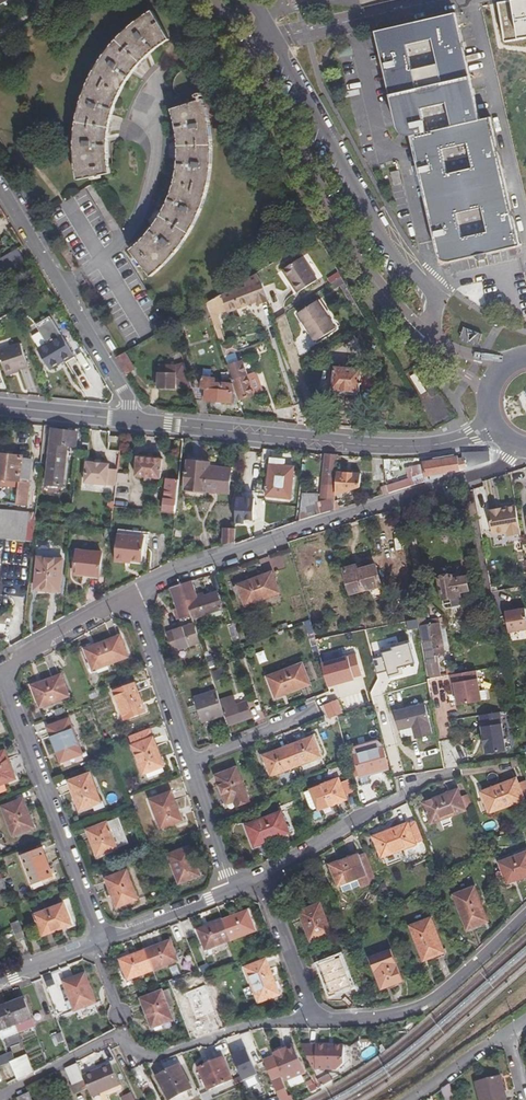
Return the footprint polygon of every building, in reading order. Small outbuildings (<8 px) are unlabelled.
[(497,2),(503,38),(525,33),(525,0),(509,0),(497,2)] [(100,58),(95,67),(86,90),(79,116),(75,137),(74,148),(74,162),(77,184),(109,176),(107,147),(108,134),(110,122),(113,113),(114,106),(118,96),(122,87),(129,76),(135,67),(144,58),(151,51),(160,44),(171,35),(152,10),(138,19),(124,30),(110,45),(100,58)] [(444,262),(448,262),(472,258),(473,262),(476,264),(479,265),(481,264),(483,262),(485,259),(484,255),(520,248),(489,118),(480,120),(454,14),(374,32),(376,39),(395,124),(396,129),(398,132),(401,135),(405,136),(409,135),(411,146),(431,233),(436,254),(438,257),(440,260),(444,262)] [(509,91),(512,106),(523,105),(520,89),(509,91)] [(166,210),(159,222),(151,232),(135,249),(132,253),(153,280),(170,263),(179,254),(186,243),(193,230),(199,220),(204,208),(207,197),(209,187),(211,176),(213,161),(212,143),(204,102),(172,112),(179,142),(179,167),(177,179),(174,190),(171,196),(166,210)] [(397,171),(389,172),(392,187),(400,186),(397,171)] [(0,260),(0,262),(6,272),(25,262),(18,249),(0,260)] [(306,258),(286,269),(299,292),(320,280),(306,258)] [(332,283),(343,278),(340,271),(329,277),(332,283)] [(256,272),(220,294),(226,310),(227,313),(270,301),(265,287),(256,272)] [(206,303),(215,332),(221,330),(216,316),(226,310),(220,294),(206,303)] [(334,330),(315,303),(296,315),(314,343),(334,330)] [(178,320),(171,325),(174,336),(183,333),(178,320)] [(64,341),(38,350),(46,372),(72,362),(64,341)] [(20,344),(0,350),(0,359),(5,375),(27,367),(20,344)] [(237,353),(227,354),(228,362),(238,360),(237,353)] [(124,354),(115,359),(125,376),(135,371),(124,354)] [(165,370),(158,370),(158,389),(175,389),(193,388),(184,362),(175,366),(165,366),(165,370)] [(243,365),(228,370),(234,384),(236,384),(242,401),(254,397),(243,365)] [(343,370),(335,369),(333,392),(349,394),(349,398),(356,398),(357,394),(360,394),(361,371),(347,370),(347,366),(343,366),(343,370)] [(422,393),(426,390),(417,373),(412,376),(422,393)] [(202,379),(202,391),(203,391),(203,402),(197,402),(202,415),(209,416),(206,403),(232,405),(233,394),(237,394),(234,384),(224,384),(224,386),(215,385),(215,381),(202,379)] [(202,391),(193,391),(197,402),(203,402),(203,391),(202,391)] [(53,429),(47,482),(61,484),(64,458),(62,457),(64,443),(74,444),(76,432),(53,429)] [(116,442),(109,441),(108,450),(116,451),(116,442)] [(18,482),(17,504),(26,505),(31,459),(21,458),(21,456),(0,454),(0,480),(18,482)] [(328,495),(333,495),(335,455),(324,454),(322,485),(329,486),(328,495)] [(162,458),(136,455),(134,475),(160,478),(162,458)] [(459,470),(457,456),(420,462),(421,465),(412,466),(415,472),(411,474),(412,478),(386,486),(387,493),(459,470)] [(211,461),(190,459),(185,495),(204,497),(205,489),(230,492),(232,466),(211,463),(211,461)] [(115,485),(117,468),(108,467),(108,464),(86,460),(84,481),(115,485)] [(293,466),(268,464),(265,496),(290,498),(293,466)] [(359,472),(334,471),(333,494),(358,484),(359,472)] [(129,482),(129,473),(118,473),(118,482),(129,482)] [(166,478),(163,511),(174,512),(175,500),(178,479),(166,478)] [(300,491),(299,521),(319,515),(332,511),(333,501),(315,501),(316,492),(300,491)] [(237,496),(237,522),(257,523),(258,496),(237,496)] [(507,536),(518,534),(513,505),(486,510),(490,534),(506,531),(507,536)] [(35,515),(0,511),(0,537),(32,540),(35,518),(35,515)] [(223,538),(234,538),(235,522),(223,521),(223,538)] [(116,531),(116,535),(144,537),(142,559),(145,560),(147,533),(116,531)] [(125,559),(130,559),(142,559),(144,537),(116,535),(113,562),(124,563),(125,559)] [(101,552),(77,549),(75,572),(98,575),(101,552)] [(44,583),(59,584),(61,559),(38,556),(35,586),(44,586),(44,583)] [(355,566),(343,570),(350,592),(379,584),(374,565),(356,570),(355,566)] [(270,572),(236,584),(244,605),(278,592),(270,572)] [(451,576),(439,578),(442,600),(455,598),(455,596),(460,595),(460,592),(468,591),(466,577),(452,580),(451,576)] [(197,598),(191,581),(180,584),(191,615),(192,619),(197,617),(196,613),(201,611),(197,598)] [(191,615),(180,584),(169,587),(176,608),(173,609),(176,619),(191,615)] [(196,613),(197,617),(221,609),(216,591),(197,598),(201,611),(196,613)] [(523,609),(512,611),(503,612),(507,633),(525,629),(525,624),(523,609)] [(421,626),(424,641),(433,640),(435,655),(444,653),(443,648),(444,645),(440,623),(421,626)] [(200,642),(193,624),(166,633),(172,651),(200,642)] [(120,635),(85,647),(92,667),(126,655),(120,635)] [(257,653),(260,664),(268,661),(264,650),(257,653)] [(301,663),(267,675),(274,696),(308,683),(301,663)] [(458,706),(482,701),(481,701),(480,693),(476,671),(450,676),(453,692),(455,692),(458,706)] [(58,675),(31,684),(38,705),(66,695),(58,675)] [(133,682),(113,689),(123,718),(144,710),(133,682)] [(200,722),(223,715),(219,701),(215,690),(193,697),(200,722)] [(232,697),(219,701),(223,715),(226,725),(250,718),(245,703),(235,706),(232,697)] [(424,704),(395,712),(399,730),(413,727),(415,738),(431,734),(424,704)] [(506,749),(500,711),(479,714),(482,734),(481,734),(483,745),(484,745),(486,753),(506,749)] [(353,717),(342,719),(345,734),(356,731),(353,717)] [(67,718),(46,726),(60,760),(80,752),(67,718)] [(161,765),(162,765),(151,737),(132,744),(142,772),(145,771),(147,776),(163,771),(161,765)] [(287,746),(294,765),(318,757),(311,737),(287,746)] [(357,748),(354,756),(360,775),(388,767),(382,747),(377,742),(357,748)] [(294,765),(287,746),(263,755),(270,774),(294,765)] [(0,752),(0,783),(14,778),(4,750),(0,752)] [(233,800),(235,807),(248,803),(235,767),(215,775),(225,802),(233,800)] [(104,806),(101,800),(98,801),(88,773),(67,780),(78,808),(91,804),(93,810),(104,806)] [(515,778),(481,791),(488,812),(522,799),(515,778)] [(338,779),(310,789),(318,809),(345,799),(338,779)] [(457,789),(423,802),(430,822),(465,810),(457,789)] [(169,791),(149,799),(160,827),(179,819),(169,791)] [(22,799),(2,807),(12,834),(33,826),(22,799)] [(280,811),(245,824),(253,844),(287,831),(280,811)] [(116,817),(86,829),(95,854),(126,842),(116,817)] [(408,823),(374,836),(381,855),(414,843),(408,823)] [(40,846),(20,854),(31,882),(51,875),(40,846)] [(188,846),(167,854),(178,882),(199,874),(188,846)] [(499,861),(506,881),(525,874),(525,851),(499,861)] [(364,853),(358,855),(365,875),(372,872),(364,853)] [(376,882),(372,872),(365,875),(358,855),(358,854),(330,864),(337,884),(339,883),(357,877),(359,886),(360,887),(370,885),(369,884),(376,882)] [(125,870),(105,878),(115,905),(136,898),(125,870)] [(357,877),(339,883),(342,891),(359,886),(357,877)] [(474,886),(453,894),(466,928),(486,920),(474,886)] [(62,903),(34,913),(41,933),(69,923),(62,903)] [(319,904),(299,911),(309,939),(329,931),(319,904)] [(221,920),(228,940),(252,930),(245,911),(221,920)] [(442,952),(430,918),(408,925),(420,960),(442,952)] [(228,940),(221,920),(196,930),(203,949),(228,940)] [(20,921),(12,923),(17,939),(24,937),(20,921)] [(144,951),(151,970),(175,960),(168,941),(144,951)] [(151,970),(144,951),(120,960),(127,979),(151,970)] [(390,953),(370,960),(381,988),(401,980),(390,953)] [(339,957),(319,965),(330,993),(350,985),(339,957)] [(264,961),(244,968),(257,1002),(277,994),(264,961)] [(83,974),(63,982),(73,1009),(94,1002),(83,974)] [(160,991),(139,999),(151,1027),(170,1018),(160,991)] [(50,1005),(45,993),(39,995),(43,1008),(50,1005)] [(6,1005),(14,1025),(30,1018),(23,999),(6,1005)] [(14,1025),(6,1005),(0,1007),(0,1030),(14,1025)] [(56,1046),(66,1042),(63,1032),(52,1037),(56,1046)] [(327,1043),(300,1043),(310,1068),(334,1068),(341,1061),(341,1046),(327,1046),(327,1043)] [(281,1050),(272,1054),(273,1058),(276,1064),(285,1088),(305,1080),(293,1049),(282,1053),(281,1050)] [(16,1059),(12,1051),(0,1057),(0,1066),(16,1059)] [(11,1062),(18,1080),(35,1072),(28,1055),(11,1062)] [(276,1064),(273,1058),(266,1061),(269,1066),(273,1065),(276,1064)] [(222,1059),(198,1069),(207,1090),(231,1080),(222,1059)] [(262,1062),(278,1099),(290,1099),(288,1097),(284,1099),(282,1095),(286,1093),(273,1065),(269,1066),(266,1061),(262,1062)] [(89,1097),(117,1085),(108,1064),(80,1076),(89,1097)] [(176,1065),(155,1076),(166,1098),(188,1087),(176,1065)] [(138,1066),(131,1069),(138,1084),(145,1080),(138,1066)] [(323,1087),(334,1080),(331,1074),(319,1081),(323,1087)] [(498,1074),(473,1080),(478,1099),(502,1099),(498,1084),(500,1084),(498,1074)] [(248,1077),(241,1079),(243,1085),(245,1090),(252,1087),(248,1077)] [(447,1082),(439,1088),(443,1099),(453,1099),(447,1082)] [(127,1092),(117,1097),(119,1099),(131,1099),(127,1092)]
